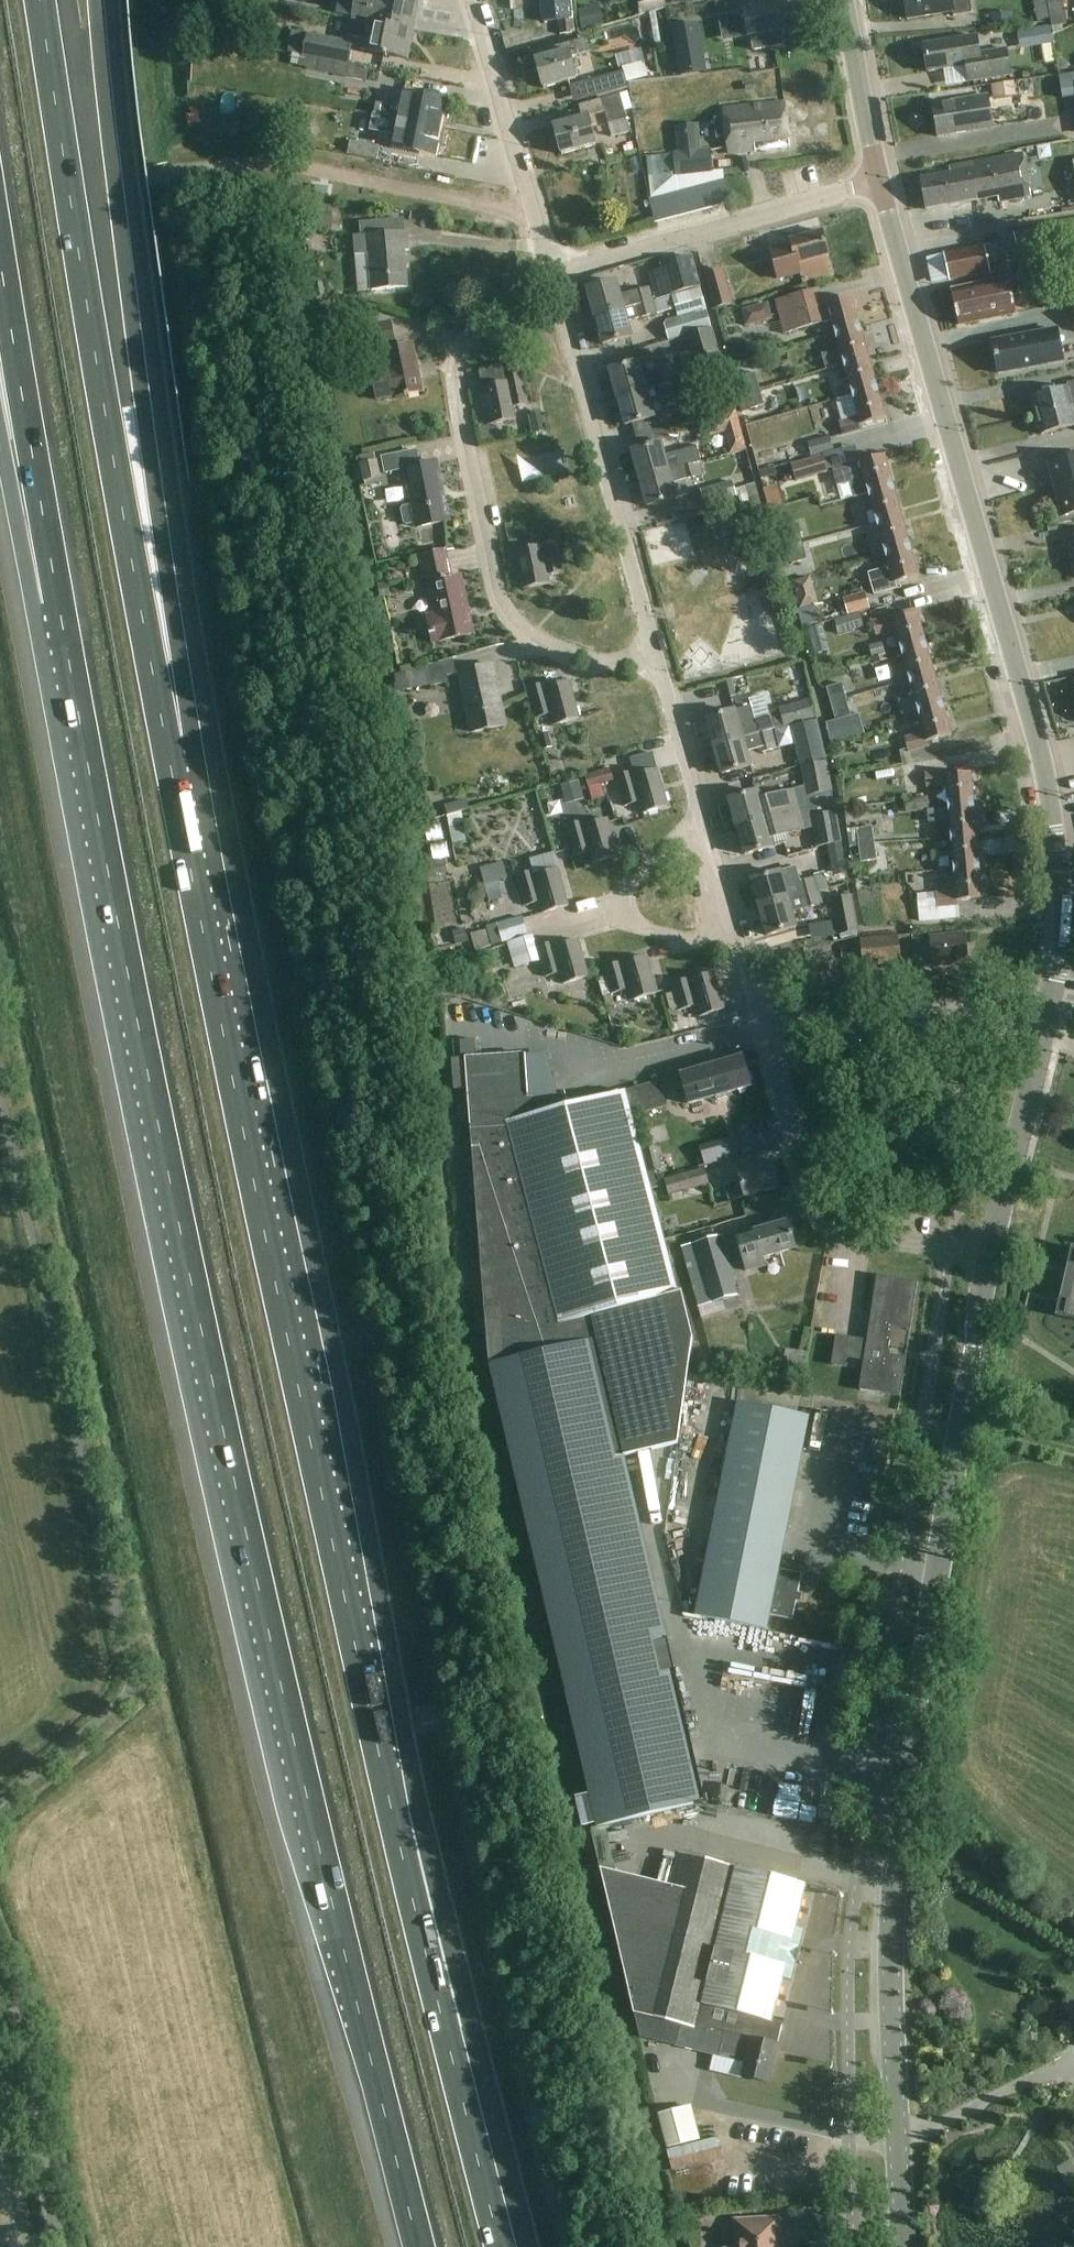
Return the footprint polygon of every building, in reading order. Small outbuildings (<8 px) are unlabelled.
[(375,23),(415,31),(421,0),(356,0),(352,19),(375,23)] [(573,0),(543,0),(545,20),(575,17),(573,0)] [(638,2),(639,14),(665,7),(664,0),(637,0),(637,2),(638,2)] [(970,0),(904,0),(907,20),(952,13),(953,17),(972,14),(970,0)] [(1048,0),(1034,0),(1038,21),(1051,19),(1048,0)] [(1051,19),(1053,27),(1068,24),(1064,0),(1048,0),(1051,19)] [(722,34),(729,33),(747,30),(748,38),(751,38),(753,51),(783,46),(781,32),(783,32),(778,6),(743,12),(744,14),(726,17),(719,18),(722,34)] [(409,59),(415,31),(375,23),(352,19),(349,36),(364,39),(362,50),(369,51),(409,59)] [(697,25),(673,30),(681,75),(705,71),(697,25)] [(1055,52),(1051,26),(1029,29),(1031,47),(1037,46),(1038,54),(1055,52)] [(300,55),(300,56),(348,65),(348,64),(352,42),(294,31),(290,53),(300,55)] [(966,67),(969,83),(1011,76),(1007,50),(980,54),(977,37),(923,46),(928,73),(966,67)] [(536,60),(543,88),(578,78),(572,56),(589,52),(585,39),(551,49),(553,55),(550,56),(547,45),(537,48),(540,59),(536,60)] [(620,56),(641,50),(638,42),(618,48),(620,56)] [(367,67),(348,64),(348,65),(300,56),(298,65),(306,67),(305,69),(365,80),(367,67)] [(623,72),(591,80),(596,96),(628,88),(626,83),(648,78),(644,62),(622,67),(623,72)] [(1028,100),(1041,95),(1036,81),(1023,86),(1028,100)] [(999,101),(1023,99),(1021,82),(998,84),(999,101)] [(398,119),(398,120),(440,128),(446,99),(404,91),(401,108),(375,103),(373,114),(398,119)] [(598,145),(598,142),(632,133),(621,94),(580,105),(583,118),(555,125),(563,155),(598,145)] [(952,106),(933,109),(938,138),(975,132),(975,127),(992,124),(988,97),(951,102),(952,106)] [(785,103),(723,109),(728,154),(790,147),(785,103)] [(434,156),(440,128),(398,120),(392,148),(434,156)] [(350,141),(348,154),(377,160),(380,147),(350,141)] [(1029,152),(1033,175),(1073,167),(1073,150),(1073,144),(1029,152)] [(710,149),(673,153),(676,177),(713,173),(710,149)] [(949,168),(950,175),(921,180),(927,211),(998,198),(999,202),(1031,196),(1023,154),(949,168)] [(717,207),(730,204),(724,181),(711,184),(717,207)] [(717,207),(711,184),(699,187),(705,210),(717,207)] [(705,210),(699,187),(686,190),(692,214),(705,210)] [(692,214),(686,190),(674,194),(680,217),(692,214)] [(680,217),(674,194),(662,197),(668,220),(680,217)] [(668,220),(662,197),(649,200),(655,223),(668,220)] [(789,240),(790,244),(770,250),(778,279),(799,273),(797,264),(828,255),(821,231),(789,240)] [(408,251),(407,232),(362,236),(364,255),(368,255),(372,290),(408,287),(404,251),(408,251)] [(1001,263),(997,244),(945,256),(950,280),(989,272),(988,266),(1001,263)] [(692,256),(663,265),(671,294),(700,286),(692,256)] [(722,270),(705,275),(715,309),(732,304),(722,270)] [(952,292),(959,326),(1015,315),(1007,280),(952,292)] [(595,318),(656,301),(653,288),(620,297),(616,282),(587,290),(595,318)] [(672,296),(678,317),(668,320),(673,340),(686,336),(712,329),(701,288),(672,296)] [(835,335),(860,328),(851,297),(827,304),(826,300),(820,302),(816,289),(776,300),(785,334),(831,321),(835,335)] [(660,313),(656,301),(595,318),(602,346),(631,338),(627,322),(660,313)] [(751,313),(756,329),(778,322),(773,306),(751,313)] [(353,352),(396,343),(389,311),(347,320),(353,352)] [(868,359),(860,328),(835,335),(839,349),(822,354),(826,369),(837,366),(843,365),(843,366),(868,359)] [(723,366),(712,329),(686,336),(694,363),(642,378),(639,364),(610,372),(618,399),(684,380),(684,379),(714,371),(713,369),(723,366)] [(1057,331),(992,342),(998,374),(1063,363),(1057,331)] [(422,391),(413,345),(384,351),(387,364),(378,366),(379,372),(372,374),(377,401),(422,391)] [(843,366),(843,365),(837,366),(841,381),(847,379),(852,396),(877,389),(868,359),(843,366)] [(507,381),(483,386),(491,425),(517,419),(514,407),(529,404),(523,373),(506,376),(507,381)] [(732,380),(736,395),(760,388),(755,373),(732,380)] [(687,390),(684,380),(618,399),(625,426),(651,419),(654,430),(669,426),(662,399),(682,394),(682,392),(687,390)] [(1036,417),(1073,407),(1073,383),(1067,384),(1068,389),(1031,398),(1036,417)] [(765,405),(760,388),(736,395),(742,412),(765,405)] [(885,419),(877,389),(852,396),(857,416),(838,421),(842,436),(862,430),(861,426),(885,419)] [(1036,417),(1041,436),(1073,427),(1073,407),(1036,417)] [(519,416),(524,434),(549,427),(545,410),(519,416)] [(640,480),(701,463),(697,450),(665,459),(661,445),(673,441),(669,426),(654,430),(659,445),(633,453),(640,480)] [(807,442),(811,457),(834,451),(829,436),(807,442)] [(404,469),(412,505),(404,507),(402,510),(404,522),(407,525),(415,523),(416,528),(448,521),(436,462),(419,465),(416,450),(382,457),(385,473),(404,469)] [(827,470),(823,455),(796,463),(800,477),(827,470)] [(868,493),(892,486),(884,456),(860,463),(858,458),(832,466),(836,479),(862,472),(868,493)] [(1050,463),(1064,516),(1073,514),(1073,456),(1050,463)] [(701,463),(640,480),(648,507),(676,499),(672,483),(704,474),(701,463)] [(733,481),(700,489),(704,505),(738,496),(740,503),(750,500),(757,494),(754,483),(735,489),(733,481)] [(784,484),(769,489),(773,503),(788,498),(784,484)] [(901,517),(892,486),(868,493),(876,524),(901,517)] [(901,517),(876,524),(884,553),(909,547),(901,517)] [(783,531),(787,549),(802,545),(798,527),(783,531)] [(525,589),(550,584),(548,575),(563,572),(557,540),(541,543),(541,545),(517,550),(525,589)] [(802,545),(787,549),(781,551),(786,566),(806,560),(802,545)] [(918,577),(909,547),(884,553),(890,574),(871,580),(875,594),(895,589),(894,584),(918,577)] [(435,642),(474,634),(462,577),(453,578),(447,550),(420,556),(426,585),(430,585),(436,614),(429,615),(435,642)] [(830,620),(870,609),(865,591),(843,597),(844,600),(825,605),(830,620)] [(895,631),(901,651),(926,644),(917,614),(893,621),(892,617),(872,622),(875,636),(895,631)] [(901,651),(904,664),(895,667),(900,684),(934,675),(926,644),(901,651)] [(404,668),(408,691),(448,682),(447,675),(456,673),(453,657),(404,668)] [(504,725),(492,665),(458,672),(471,732),(504,725)] [(913,695),(917,712),(942,705),(934,675),(900,684),(903,698),(913,695)] [(529,687),(538,718),(553,714),(556,725),(581,718),(570,681),(545,688),(544,683),(529,687)] [(826,688),(831,704),(846,700),(841,683),(826,688)] [(851,717),(846,700),(831,704),(836,721),(851,717)] [(951,735),(942,705),(917,712),(923,734),(904,739),(908,752),(928,746),(926,742),(951,735)] [(715,747),(774,730),(771,719),(740,727),(736,712),(708,719),(715,747)] [(771,718),(775,730),(785,727),(781,716),(771,718)] [(785,727),(775,730),(779,748),(794,744),(800,765),(826,758),(815,720),(785,728),(785,727)] [(723,774),(751,767),(747,751),(777,743),(774,730),(715,747),(723,774)] [(905,765),(902,751),(880,754),(883,768),(905,765)] [(826,760),(801,766),(808,797),(833,791),(826,760)] [(641,802),(644,813),(669,806),(658,768),(634,775),(633,770),(617,775),(626,806),(641,802)] [(949,806),(975,804),(972,773),(947,775),(947,771),(927,773),(928,786),(947,784),(949,806)] [(610,786),(619,784),(616,774),(592,780),(597,803),(612,799),(610,786)] [(799,811),(799,810),(794,792),(761,801),(759,793),(731,800),(738,827),(799,811)] [(799,811),(738,827),(745,855),(773,848),(771,839),(805,830),(804,828),(812,826),(816,849),(841,843),(832,801),(799,810),(799,811)] [(942,825),(943,839),(978,836),(975,804),(949,806),(951,825),(942,825)] [(468,814),(453,818),(456,830),(471,826),(468,814)] [(568,824),(577,855),(591,851),(594,863),(619,856),(609,818),(584,825),(583,820),(568,824)] [(847,830),(849,846),(875,842),(871,818),(857,821),(859,828),(847,830)] [(433,847),(450,846),(450,830),(432,831),(433,847)] [(954,854),(956,869),(981,867),(978,836),(943,839),(940,839),(942,855),(954,854)] [(878,859),(875,842),(849,846),(852,863),(878,859)] [(436,849),(439,864),(456,862),(454,846),(436,849)] [(530,861),(532,870),(518,874),(527,905),(541,901),(544,912),(570,905),(559,867),(557,868),(553,855),(530,861)] [(481,887),(489,912),(501,908),(494,883),(507,879),(502,862),(480,868),(485,885),(481,887)] [(919,920),(930,919),(960,916),(959,901),(984,898),(981,867),(956,869),(957,890),(917,894),(919,920)] [(760,909),(818,892),(815,880),(785,889),(781,874),(753,881),(760,909)] [(796,928),(792,914),(822,905),(818,892),(760,909),(768,936),(796,928)] [(851,896),(833,900),(840,934),(857,931),(851,896)] [(486,927),(491,946),(528,935),(522,916),(486,927)] [(968,963),(965,935),(912,940),(915,968),(968,963)] [(898,936),(860,940),(863,966),(901,962),(898,936)] [(523,966),(537,962),(530,939),(516,943),(523,966)] [(554,941),(538,946),(542,957),(547,977),(561,972),(565,984),(590,977),(579,939),(555,946),(554,941)] [(514,947),(500,951),(506,969),(520,965),(514,947)] [(630,989),(633,1000),(658,993),(647,955),(623,962),(623,961),(605,966),(613,994),(630,989)] [(691,977),(673,982),(681,1010),(698,1005),(701,1016),(726,1009),(716,973),(692,980),(691,977)] [(582,1008),(596,1004),(592,989),(577,994),(582,1008)] [(509,1013),(524,1010),(520,992),(505,995),(509,1013)] [(463,1039),(464,1057),(466,1056),(478,1056),(477,1038),(463,1039)] [(674,1663),(625,1455),(679,1443),(694,1339),(682,1291),(679,1292),(633,1115),(667,1105),(660,1080),(562,1107),(558,1092),(538,1097),(528,1092),(525,1052),(478,1056),(466,1056),(468,1075),(490,1363),(567,1692),(598,1826),(706,1801),(674,1663)] [(742,1057),(704,1068),(681,1075),(689,1104),(750,1087),(742,1057)] [(662,1169),(656,1147),(642,1151),(648,1172),(662,1169)] [(779,1187),(772,1161),(738,1171),(741,1182),(726,1186),(730,1201),(779,1187)] [(704,1168),(664,1180),(669,1196),(709,1184),(704,1168)] [(766,1264),(764,1257),(797,1247),(790,1221),(755,1231),(756,1234),(738,1239),(747,1270),(766,1264)] [(723,1234),(682,1246),(699,1306),(713,1302),(714,1303),(741,1294),(723,1234)] [(1064,1318),(1073,1320),(1073,1273),(1064,1318)] [(878,1274),(868,1339),(891,1343),(894,1327),(912,1330),(920,1281),(878,1274)] [(891,1343),(868,1339),(837,1334),(832,1364),(847,1366),(848,1358),(865,1360),(860,1389),(901,1396),(908,1356),(889,1353),(891,1343)] [(739,1401),(724,1475),(696,1615),(768,1629),(771,1614),(794,1619),(803,1573),(780,1568),(811,1415),(739,1401)] [(636,2012),(639,2013),(682,2024),(677,2045),(720,2056),(721,2052),(747,2059),(743,2075),(769,2082),(779,2043),(778,2043),(784,2022),(773,2019),(784,1978),(792,1980),(797,1962),(799,1963),(803,1946),(801,1946),(805,1928),(797,1926),(807,1883),(679,1851),(671,1884),(602,1867),(636,2012)] [(669,2147),(697,2139),(688,2105),(660,2113),(669,2147)] [(692,2215),(694,2232),(710,2230),(709,2214),(692,2215)] [(775,2222),(741,2224),(742,2246),(776,2246),(775,2222)]
